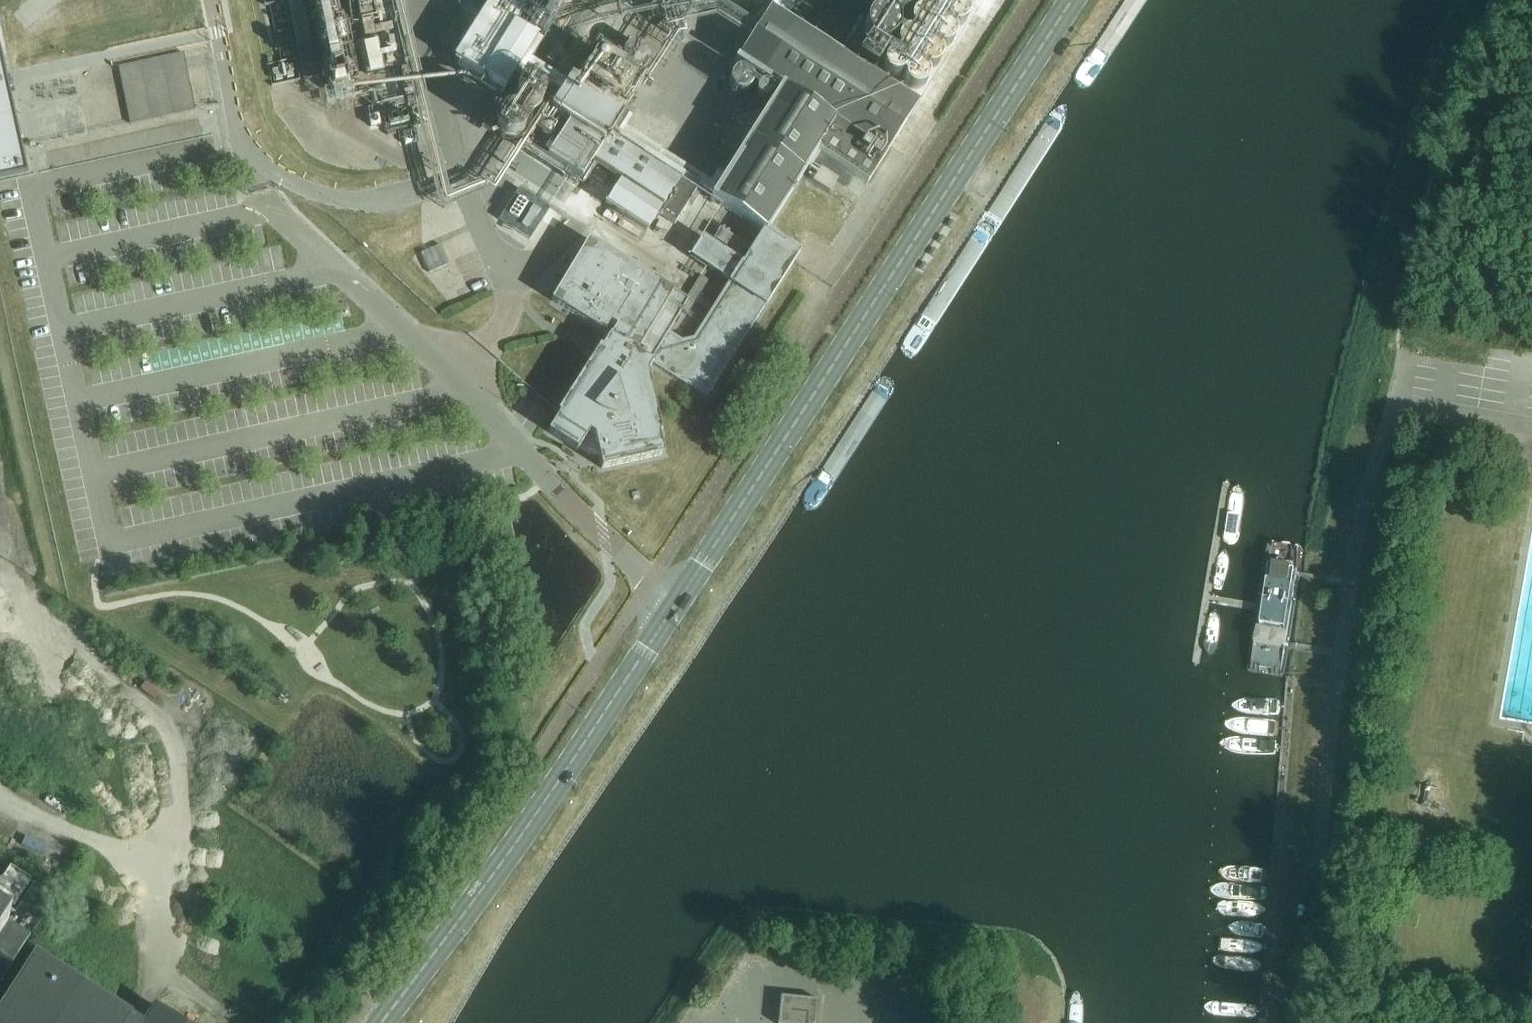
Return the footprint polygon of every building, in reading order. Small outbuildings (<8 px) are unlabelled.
[(281,85),(319,78),(302,0),(263,0),(281,85)] [(518,92),(547,36),(524,24),(535,5),(525,0),(494,0),(461,62),(518,92)] [(864,18),(836,0),(759,0),(755,6),(768,15),(738,60),(737,59),(734,64),(778,93),(709,198),(722,206),(690,256),(731,283),(695,340),(682,343),(668,334),(688,301),(588,241),(551,302),(609,337),(601,349),(599,348),(557,413),(560,415),(548,433),(577,452),(580,447),(592,455),(594,456),(601,469),(663,456),(659,435),(661,434),(647,373),(652,365),(707,399),(765,306),(798,257),(800,253),(786,244),(802,219),(832,238),(918,104),(841,54),(864,18)] [(382,37),(364,41),(372,72),(389,68),(382,37)] [(16,174),(28,171),(24,157),(6,74),(2,56),(1,52),(0,48),(0,178),(16,174)] [(135,119),(200,106),(189,50),(123,63),(135,119)] [(170,116),(177,136),(203,128),(196,107),(170,116)] [(624,178),(610,202),(654,227),(668,204),(624,178)] [(430,274),(450,265),(442,246),(422,255),(430,274)] [(1282,673),(1284,673),(1303,546),(1299,541),(1271,536),(1265,541),(1246,668),(1282,673)] [(12,911),(30,884),(9,870),(0,885),(0,903),(12,911)] [(55,900),(33,886),(7,927),(0,923),(0,985),(55,900)] [(35,956),(26,950),(19,961),(28,967),(0,1011),(0,1022),(140,1022),(35,956)] [(819,1000),(780,997),(778,1022),(816,1022),(819,1000)] [(154,1006),(143,1022),(180,1022),(154,1006)]
